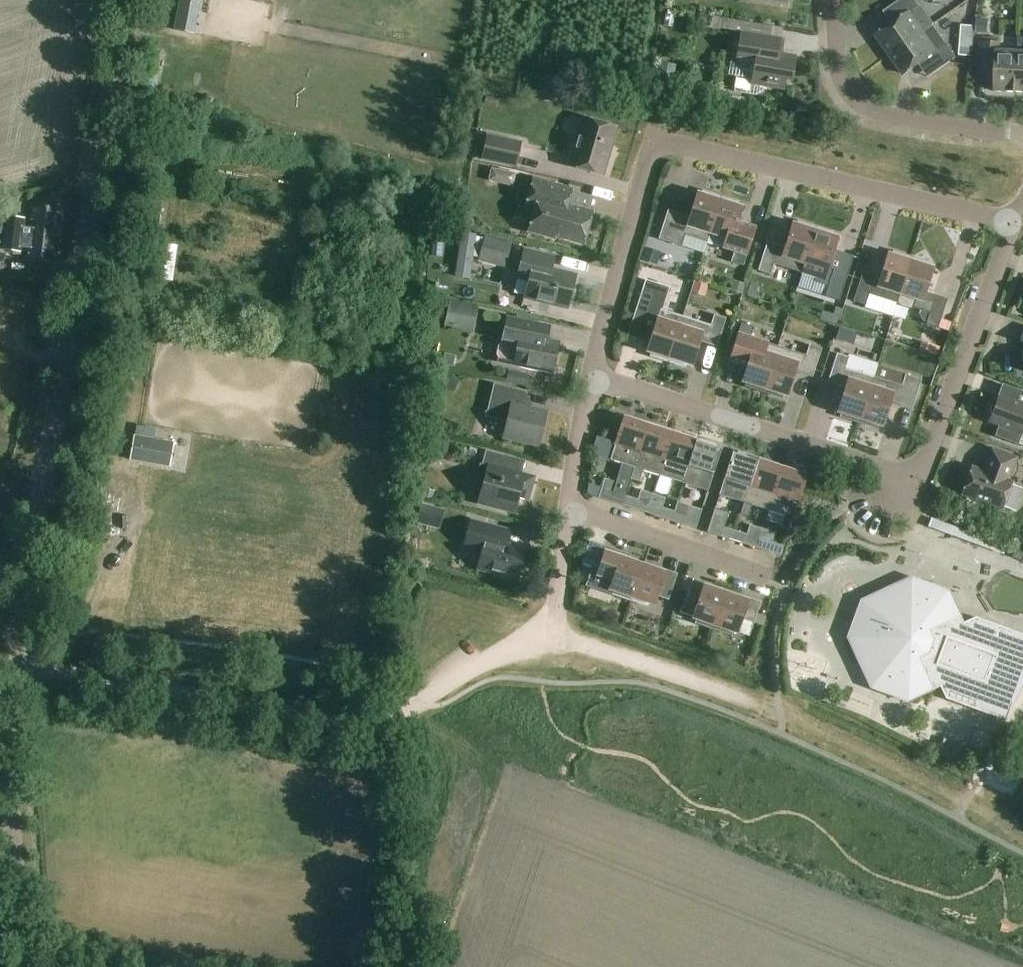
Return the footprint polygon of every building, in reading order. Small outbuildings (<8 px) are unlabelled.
[(876,36),(890,55),(933,25),(915,0),(901,0),(883,12),(892,24),(876,36)] [(698,21),(710,23),(711,16),(699,14),(698,21)] [(709,27),(739,32),(741,21),(711,16),(710,23),(709,27)] [(990,34),(991,21),(975,20),(974,33),(990,34)] [(933,25),(890,55),(903,75),(919,64),(928,77),(956,58),(933,25)] [(733,91),(739,92),(756,95),(762,91),(763,87),(783,90),(785,81),(791,82),(795,56),(778,54),(770,52),(772,38),(741,33),(738,48),(735,62),(752,65),(750,78),(742,77),(736,76),(733,91)] [(995,92),(1016,93),(1018,52),(1000,51),(1000,43),(980,42),(978,75),(995,76),(995,92)] [(960,46),(959,55),(971,56),(972,46),(960,46)] [(672,87),(674,66),(659,64),(656,85),(672,87)] [(497,99),(486,96),(484,103),(495,106),(497,99)] [(568,166),(603,176),(616,128),(582,118),(568,166)] [(486,135),(481,160),(516,167),(521,142),(486,135)] [(516,173),(491,167),(488,181),(513,186),(516,173)] [(555,237),(583,245),(592,212),(567,205),(572,189),(533,178),(524,209),(534,212),(528,232),(554,240),(555,237)] [(685,236),(706,243),(720,198),(703,192),(701,197),(694,194),(694,195),(696,196),(687,224),(665,217),(658,240),(681,247),(685,236)] [(738,203),(720,198),(706,243),(707,243),(721,247),(734,251),(730,263),(742,266),(750,244),(732,238),(737,221),(741,210),(743,211),(744,210),(736,208),(738,203)] [(32,205),(29,228),(27,247),(26,257),(54,260),(61,209),(32,205)] [(21,253),(26,218),(6,215),(2,250),(21,253)] [(773,264),(801,273),(816,228),(798,222),(797,227),(789,224),(789,225),(791,226),(782,254),(765,248),(757,271),(770,275),(773,264)] [(816,228),(801,273),(816,278),(814,282),(828,286),(824,297),(839,301),(847,275),(827,268),(836,241),(839,241),(839,240),(832,238),(833,234),(816,228)] [(505,267),(511,242),(484,236),(484,238),(479,258),(478,260),(505,267)] [(152,279),(169,281),(174,245),(157,242),(152,279)] [(660,252),(645,247),(641,261),(656,265),(660,252)] [(551,304),(567,307),(575,277),(550,271),(553,258),(523,251),(517,277),(529,280),(525,297),(538,300),(538,302),(551,305),(551,304)] [(869,294),(881,298),(896,303),(900,293),(911,258),(893,253),(892,257),(885,255),(884,256),(887,257),(878,284),(860,279),(853,302),(865,306),(869,294)] [(476,275),(479,264),(463,260),(450,257),(448,269),(476,275)] [(900,293),(896,303),(897,303),(896,305),(909,309),(912,308),(929,313),(925,325),(937,329),(945,306),(923,299),(931,271),(934,272),(934,271),(927,268),(928,264),(911,258),(900,293)] [(708,283),(695,279),(691,293),(704,296),(708,283)] [(650,356),(668,362),(682,317),(661,310),(668,288),(645,281),(641,292),(634,314),(647,319),(647,318),(656,321),(647,349),(645,349),(644,350),(652,352),(650,356)] [(745,284),(733,281),(730,290),(742,294),(745,284)] [(758,284),(747,281),(743,295),(759,300),(762,292),(756,291),(758,284)] [(472,331),(477,307),(449,301),(444,325),(472,331)] [(543,324),(545,312),(504,304),(502,316),(543,324)] [(819,320),(837,326),(839,321),(840,317),(843,309),(836,307),(833,315),(822,311),(819,320)] [(682,317),(668,362),(685,368),(687,363),(694,365),(694,364),(692,364),(701,336),(719,341),(726,319),(714,315),(710,326),(682,317)] [(507,317),(502,341),(501,344),(498,346),(497,355),(498,357),(497,362),(513,366),(552,374),(558,342),(547,340),(531,337),(534,323),(507,317)] [(950,322),(941,319),(938,329),(947,332),(950,322)] [(741,323),(734,346),(751,352),(747,367),(743,380),(740,379),(740,380),(747,382),(746,387),(763,392),(778,347),(750,338),(753,327),(741,323)] [(837,326),(835,334),(842,336),(843,336),(846,329),(844,328),(837,326)] [(938,347),(919,341),(916,350),(935,356),(938,347)] [(778,347),(763,392),(781,398),(782,393),(789,396),(790,395),(787,394),(796,366),(814,372),(821,349),(809,345),(805,356),(778,347)] [(885,347),(884,356),(902,359),(904,350),(885,347)] [(841,417),(858,423),(873,377),(845,368),(849,358),(836,354),(829,376),(847,382),(838,410),(835,409),(835,410),(842,412),(841,417)] [(530,374),(508,370),(505,382),(527,387),(530,374)] [(459,380),(447,374),(440,386),(453,392),(459,380)] [(873,377),(858,423),(876,428),(877,424),(885,426),(885,425),(882,424),(891,396),(913,403),(921,380),(905,375),(901,387),(874,378),(874,377),(873,377)] [(503,438),(538,447),(546,412),(530,408),(524,403),(526,392),(493,384),(485,417),(506,422),(503,438)] [(999,425),(994,437),(1018,445),(1022,431),(1022,402),(1022,405),(998,396),(996,402),(993,403),(990,406),(989,409),(989,413),(991,416),(989,422),(999,425)] [(614,447),(610,460),(621,464),(622,464),(616,482),(616,483),(613,492),(614,493),(626,496),(631,480),(649,424),(636,420),(636,423),(623,419),(614,447)] [(642,471),(659,476),(672,434),(660,431),(661,428),(649,424),(631,480),(639,482),(642,471)] [(659,476),(683,484),(697,439),(684,436),(683,438),(672,434),(659,476)] [(130,460),(169,467),(173,443),(134,436),(130,460)] [(697,439),(683,484),(707,491),(721,450),(708,446),(709,443),(697,439)] [(1007,481),(1015,458),(991,450),(983,472),(971,468),(962,494),(1002,509),(1011,483),(1007,481)] [(530,493),(534,478),(500,469),(503,455),(485,451),(476,487),(482,489),(478,504),(514,513),(520,491),(530,493)] [(744,503),(758,459),(745,455),(744,457),(732,453),(719,495),(744,503)] [(744,503),(740,514),(748,517),(751,505),(768,511),(781,469),(769,465),(770,463),(758,459),(744,503)] [(781,469),(768,511),(784,516),(780,528),(789,530),(806,477),(804,476),(805,474),(793,470),(792,472),(781,469)] [(421,496),(422,496),(432,499),(434,491),(423,488),(422,491),(421,496)] [(614,493),(611,502),(623,506),(626,496),(614,493)] [(626,496),(623,506),(634,510),(637,500),(626,496)] [(444,510),(429,506),(421,504),(417,520),(440,525),(444,510)] [(662,508),(659,518),(670,521),(674,511),(662,508)] [(674,511),(670,521),(682,525),(685,515),(674,511)] [(477,570),(517,580),(524,551),(506,547),(510,531),(470,521),(463,547),(482,552),(477,570)] [(407,542),(411,531),(391,524),(387,535),(407,542)] [(723,527),(720,537),(732,541),(735,531),(723,527)] [(735,531),(732,541),(743,544),(746,535),(735,531)] [(571,533),(571,560),(600,560),(600,533),(571,533)] [(769,552),(777,555),(781,556),(784,546),(772,543),(769,552)] [(1021,560),(1022,554),(1022,547),(1017,545),(1012,557),(1021,560)] [(613,595),(630,601),(642,566),(620,559),(621,555),(605,550),(594,582),(592,581),(592,582),(614,590),(613,595)] [(408,566),(409,566),(425,569),(426,566),(427,561),(410,557),(409,559),(409,560),(408,566)] [(642,566),(630,601),(648,607),(649,602),(656,605),(657,604),(654,603),(656,596),(668,601),(677,574),(676,574),(675,577),(642,566)] [(681,591),(688,593),(692,580),(685,578),(681,591)] [(973,710),(1006,721),(1012,703),(1015,704),(1022,687),(1022,635),(975,617),(963,623),(948,591),(911,578),(861,601),(847,638),(870,688),(907,702),(939,687),(945,699),(973,710)] [(696,623),(713,629),(725,595),(703,587),(705,584),(692,579),(692,580),(688,593),(681,612),(679,611),(679,612),(698,619),(696,623)] [(590,587),(588,595),(610,601),(612,592),(590,587)] [(725,595),(713,629),(731,635),(732,630),(740,633),(740,632),(738,631),(740,625),(751,629),(760,602),(759,602),(758,606),(725,595)]
